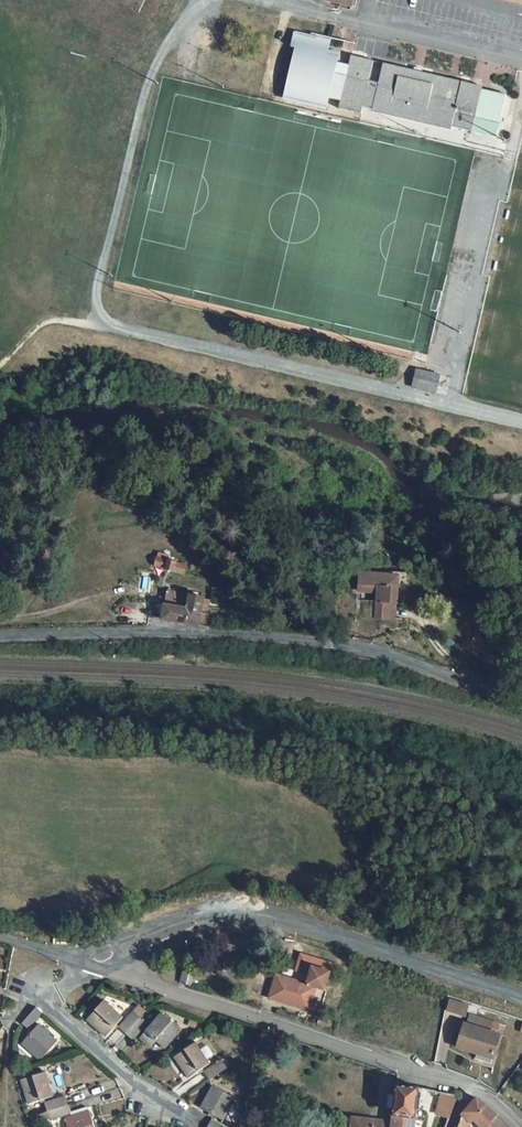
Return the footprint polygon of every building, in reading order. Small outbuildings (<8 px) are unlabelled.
[(354,0),(321,0),(321,1),(352,8),(354,0)] [(383,63),(378,84),(369,82),(374,61),(351,56),(347,71),(335,68),(338,57),(326,55),(330,38),(316,35),(315,37),(294,32),(291,47),(295,48),(284,97),(326,106),(328,98),(340,101),(338,109),(361,114),(363,106),(471,132),(496,138),(507,96),(490,92),(488,98),(480,96),(482,90),(483,87),(383,63)] [(490,92),(482,90),(480,96),(488,98),(490,92)] [(422,372),(417,371),(413,387),(418,389),(422,372)] [(436,393),(440,376),(422,372),(418,389),(436,393)] [(187,565),(157,557),(154,566),(185,574),(187,565)] [(398,576),(359,574),(358,592),(377,593),(376,603),(375,618),(394,619),(394,611),(395,611),(395,604),(397,604),(398,576)] [(167,591),(164,605),(162,619),(199,625),(207,627),(209,615),(207,614),(201,613),(204,601),(204,598),(190,595),(167,591)] [(434,608),(415,599),(412,603),(431,613),(434,608)] [(493,629),(484,625),(481,632),(482,633),(488,636),(490,636),(493,629)] [(277,976),(270,999),(309,1011),(316,988),(325,991),(328,979),(333,981),(338,967),(301,956),(296,972),(310,977),(307,985),(277,976)] [(196,974),(184,971),(181,983),(193,986),(196,974)] [(465,1015),(467,1004),(449,1000),(447,1011),(465,1015)] [(123,1018),(104,1001),(86,1020),(106,1038),(123,1018)] [(36,1007),(21,1024),(29,1031),(44,1014),(36,1007)] [(133,1011),(118,1028),(125,1034),(141,1018),(133,1011)] [(182,1030),(162,1013),(145,1032),(164,1050),(182,1030)] [(141,1018),(125,1034),(133,1041),(148,1024),(141,1018)] [(198,1024),(191,1021),(188,1026),(195,1029),(198,1024)] [(39,1024),(21,1045),(40,1062),(58,1042),(39,1024)] [(501,1036),(464,1025),(457,1047),(477,1054),(477,1052),(494,1057),(501,1036)] [(196,1043),(174,1058),(188,1079),(211,1064),(196,1043)] [(222,1060),(203,1072),(209,1081),(227,1068),(222,1060)] [(46,1072),(20,1080),(28,1105),(54,1097),(46,1072)] [(236,1099),(213,1086),(200,1109),(223,1122),(236,1099)] [(397,1086),(396,1096),(394,1109),(393,1121),(392,1123),(392,1126),(414,1126),(417,1099),(418,1089),(397,1086)] [(459,1096),(436,1092),(429,1111),(452,1115),(453,1112),(459,1096)] [(65,1096),(44,1103),(47,1112),(68,1106),(65,1096)] [(389,1096),(387,1108),(394,1109),(396,1096),(389,1096)] [(477,1099),(462,1116),(471,1124),(475,1121),(482,1126),(489,1126),(498,1117),(477,1099)] [(68,1106),(47,1112),(50,1122),(71,1115),(68,1106)] [(452,1115),(429,1111),(426,1119),(449,1123),(452,1115)] [(65,1120),(68,1126),(95,1126),(90,1112),(65,1120)] [(462,1116),(458,1126),(471,1126),(471,1124),(462,1116)] [(498,1117),(489,1126),(509,1126),(498,1117)] [(353,1118),(352,1125),(372,1126),(374,1126),(374,1121),(353,1118)]
